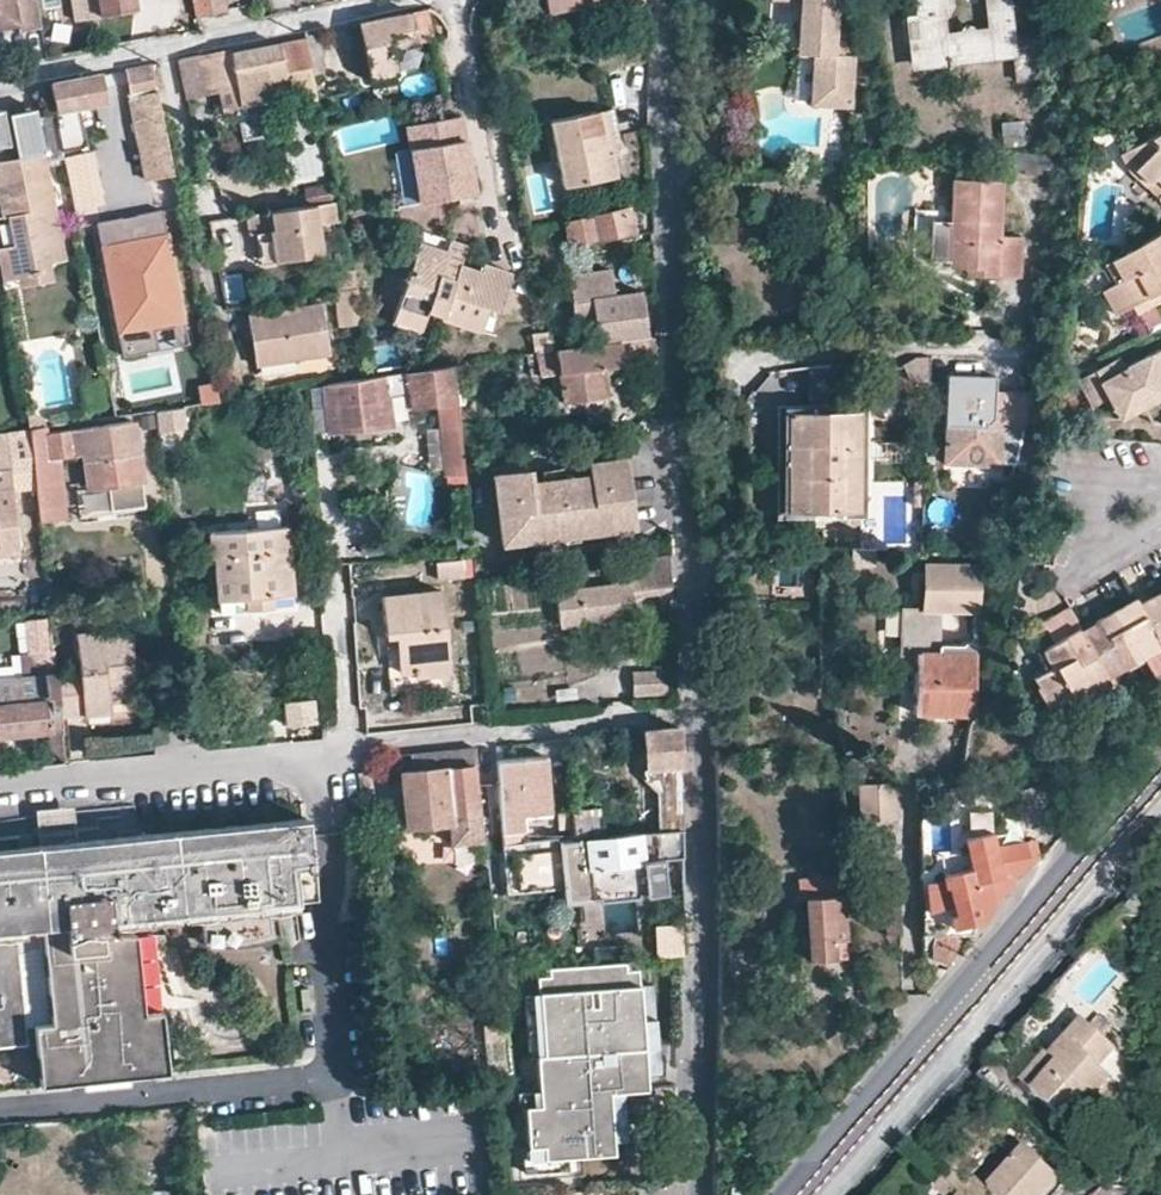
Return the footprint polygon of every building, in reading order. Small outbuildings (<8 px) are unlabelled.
[(18,23),(19,31),(43,27),(38,0),(0,0),(0,26),(18,23)] [(74,16),(99,11),(100,21),(136,13),(133,0),(71,0),(74,16)] [(196,14),(227,9),(226,0),(194,0),(196,14)] [(624,18),(636,15),(640,36),(650,34),(649,2),(646,2),(646,0),(548,0),(550,11),(582,5),(586,25),(624,18)] [(799,30),(817,31),(815,53),(812,104),(851,107),(854,56),(843,54),(845,29),(837,29),(839,0),(801,0),(799,30)] [(917,38),(912,40),(908,45),(908,52),(913,57),(918,58),(1011,51),(1012,75),(1034,72),(1031,31),(1010,31),(1007,0),(986,0),(988,22),(943,26),(942,5),(947,4),(947,0),(914,0),(917,38)] [(399,47),(435,40),(428,7),(382,17),(358,22),(369,80),(395,74),(393,57),(401,55),(399,47)] [(76,26),(100,21),(99,11),(74,16),(76,26)] [(307,38),(311,60),(324,57),(318,30),(306,32),(307,38)] [(798,52),(815,53),(817,31),(799,30),(798,52)] [(199,54),(180,58),(187,99),(207,96),(207,93),(213,92),(233,88),(237,105),(232,107),(232,115),(232,116),(238,143),(273,136),(266,96),(299,90),(299,98),(305,97),(308,109),(321,105),(311,60),(307,38),(274,44),(200,57),(199,54)] [(101,73),(51,83),(57,110),(68,108),(134,95),(144,147),(150,182),(175,177),(153,63),(101,73)] [(233,88),(213,92),(218,118),(232,115),(232,107),(237,105),(233,88)] [(630,145),(622,106),(564,120),(577,184),(629,173),(624,148),(630,145)] [(3,107),(0,108),(0,153),(12,151),(3,107)] [(68,108),(57,110),(57,113),(67,162),(80,160),(68,108)] [(57,113),(16,122),(22,157),(1,161),(3,167),(0,169),(0,174),(6,204),(11,202),(13,216),(8,217),(13,246),(0,249),(0,256),(3,273),(5,283),(38,275),(35,263),(51,246),(46,240),(53,231),(51,212),(59,209),(51,165),(67,162),(57,113)] [(460,117),(408,128),(423,203),(475,194),(460,117)] [(1002,121),(1004,153),(1013,152),(1023,151),(1021,120),(1002,121)] [(1160,202),(1160,131),(1118,156),(1125,171),(1128,175),(1160,202)] [(1023,151),(1013,152),(1015,162),(1064,158),(1063,149),(1023,151)] [(1005,236),(1008,180),(954,178),(953,198),(932,197),(930,237),(951,238),(950,263),(978,264),(977,274),(1020,276),(1023,237),(1005,236)] [(653,199),(602,211),(602,214),(567,221),(571,241),(634,228),(634,234),(654,230),(653,199)] [(319,204),(251,215),(253,234),(259,233),(274,230),(279,260),(327,252),(319,204)] [(165,207),(99,220),(125,354),(191,341),(165,207)] [(5,283),(7,292),(53,281),(51,266),(69,262),(59,209),(51,212),(53,231),(46,240),(51,246),(35,263),(38,275),(5,283)] [(215,252),(247,247),(243,219),(211,224),(215,252)] [(279,260),(274,230),(259,233),(264,262),(279,260)] [(1107,261),(1119,283),(1100,294),(1112,317),(1129,308),(1135,317),(1160,302),(1160,233),(1160,232),(1107,261)] [(451,250),(423,242),(396,320),(423,330),(438,291),(452,295),(444,320),(481,333),(489,311),(499,314),(513,274),(485,265),(482,272),(465,266),(472,247),(455,239),(451,250)] [(645,336),(647,336),(641,293),(613,297),(610,271),(567,277),(576,332),(595,329),(597,343),(645,336)] [(358,289),(336,292),(342,328),(366,325),(358,289)] [(251,319),(254,337),(263,336),(264,347),(255,349),(258,370),(332,358),(326,310),(251,319)] [(504,341),(506,357),(537,353),(552,350),(550,335),(504,341)] [(254,337),(255,349),(264,347),(263,336),(254,337)] [(612,419),(610,407),(605,366),(648,359),(645,336),(597,343),(558,349),(552,350),(537,353),(541,376),(562,373),(568,413),(585,411),(586,422),(612,419)] [(1096,384),(1090,372),(1073,381),(1090,410),(1105,402),(1117,423),(1160,399),(1160,351),(1096,384)] [(459,364),(376,377),(328,384),(335,432),(396,426),(391,390),(413,388),(416,405),(443,401),(448,459),(448,464),(467,464),(463,420),(459,364)] [(990,388),(989,373),(940,373),(941,423),(942,423),(942,460),(999,460),(999,458),(1014,458),(1027,388),(990,388)] [(200,408),(219,407),(217,385),(199,386),(200,408)] [(154,416),(164,458),(188,452),(178,410),(154,416)] [(49,418),(40,412),(31,414),(34,427),(50,425),(49,418)] [(787,509),(862,510),(862,415),(788,414),(787,509)] [(34,427),(36,449),(42,522),(68,519),(62,458),(89,454),(93,485),(145,478),(138,422),(51,432),(51,425),(50,425),(34,427)] [(34,427),(15,430),(17,452),(36,449),(34,427)] [(530,472),(497,477),(505,546),(634,531),(626,461),(591,465),(592,477),(581,479),(579,466),(544,471),(545,483),(533,485),(530,472)] [(448,464),(449,474),(468,473),(467,464),(448,464)] [(1,529),(1,545),(25,543),(20,472),(0,472),(0,529),(1,529)] [(288,524),(211,531),(217,610),(293,604),(288,524)] [(25,543),(1,545),(2,554),(26,552),(25,543)] [(860,547),(849,548),(848,558),(874,558),(875,548),(860,547)] [(670,583),(667,558),(612,564),(614,582),(556,589),(560,621),(634,612),(631,588),(670,583)] [(926,564),(925,607),(979,610),(981,567),(926,564)] [(1160,594),(1160,585),(1151,590),(1154,597),(1160,594)] [(1151,590),(1136,598),(1137,600),(1139,605),(1154,597),(1151,590)] [(445,592),(386,597),(394,683),(453,678),(445,592)] [(1113,605),(1116,611),(1137,600),(1136,598),(1134,594),(1113,605)] [(1154,597),(1139,605),(1159,643),(1160,645),(1160,609),(1154,597)] [(1116,611),(1139,654),(1159,643),(1139,605),(1137,600),(1116,611)] [(1098,620),(1116,611),(1113,605),(1094,614),(1098,620)] [(925,607),(903,606),(901,637),(920,638),(919,652),(917,652),(917,654),(914,711),(974,714),(979,610),(925,607)] [(1056,634),(1036,644),(1033,646),(1043,666),(1030,673),(1035,683),(1032,685),(1043,705),(1069,692),(1073,698),(1106,679),(1103,673),(1080,630),(1076,623),(1075,624),(1066,607),(1046,618),(1056,634)] [(1121,663),(1139,654),(1116,611),(1098,620),(1121,663)] [(1094,614),(1076,623),(1080,630),(1098,620),(1094,614)] [(1028,627),(1036,644),(1056,634),(1046,618),(1028,627)] [(1103,673),(1121,663),(1098,620),(1080,630),(1103,673)] [(79,671),(56,671),(60,718),(111,712),(110,702),(108,686),(135,684),(130,629),(76,633),(79,671)] [(920,638),(901,637),(900,653),(917,654),(917,652),(919,652),(920,638)] [(45,672),(44,663),(32,665),(32,674),(0,676),(0,732),(48,728),(61,727),(60,718),(56,671),(45,672)] [(632,674),(634,697),(667,694),(665,671),(632,674)] [(136,700),(135,684),(108,686),(110,702),(136,700)] [(65,763),(61,727),(48,728),(49,747),(65,763)] [(678,810),(677,727),(642,731),(643,790),(638,790),(637,796),(659,796),(660,813),(678,811),(678,810)] [(454,769),(451,752),(425,755),(417,756),(418,769),(418,771),(412,771),(398,774),(406,840),(480,832),(473,766),(454,769)] [(895,795),(896,759),(859,758),(858,795),(895,795)] [(540,759),(496,763),(502,837),(523,835),(521,820),(546,818),(540,759)] [(574,815),(576,835),(602,831),(599,812),(574,815)] [(572,839),(571,823),(554,825),(556,841),(572,839)] [(0,857),(0,1091),(37,1086),(31,1028),(47,1027),(51,1066),(142,1056),(138,1017),(132,931),(201,927),(205,952),(240,952),(250,951),(279,942),(276,912),(315,906),(307,824),(0,857)] [(627,833),(627,837),(554,845),(503,851),(508,897),(559,891),(561,908),(665,896),(661,863),(679,860),(679,847),(679,828),(627,833)] [(941,879),(925,882),(927,911),(951,904),(954,913),(948,913),(951,926),(983,919),(1016,880),(1015,873),(1024,871),(1031,864),(1025,839),(995,845),(993,837),(966,842),(970,867),(941,874),(941,879)] [(844,933),(842,876),(797,880),(797,896),(806,897),(809,959),(833,958),(832,940),(838,940),(844,933)] [(900,900),(875,901),(876,912),(886,912),(888,933),(902,933),(900,900)] [(937,967),(959,960),(952,937),(929,944),(937,967)] [(642,993),(641,976),(631,977),(630,967),(546,973),(547,983),(538,983),(540,1000),(525,1002),(530,1068),(539,1068),(542,1117),(527,1118),(531,1171),(616,1165),(611,1105),(649,1102),(647,1083),(660,1082),(653,992),(642,993)] [(155,1015),(138,1017),(142,1056),(51,1066),(47,1027),(31,1028),(37,1086),(162,1073),(155,1015)] [(1058,1051),(1057,1050),(1062,1058),(1038,1085),(1077,1121),(1095,1101),(1087,1094),(1095,1086),(1102,1093),(1118,1075),(1106,1063),(1122,1047),(1090,1016),(1058,1051)] [(510,1073),(507,1039),(489,1040),(493,1074),(510,1073)] [(1028,1076),(1038,1085),(1062,1058),(1057,1050),(1053,1048),(1028,1076)] [(1095,1101),(1102,1093),(1095,1086),(1087,1094),(1095,1101)] [(1028,1142),(993,1182),(1008,1194),(1044,1194),(1063,1174),(1028,1142)] [(959,1183),(947,1171),(938,1182),(950,1193),(959,1183)] [(1063,1174),(1044,1194),(1056,1194),(1070,1180),(1063,1174)]
